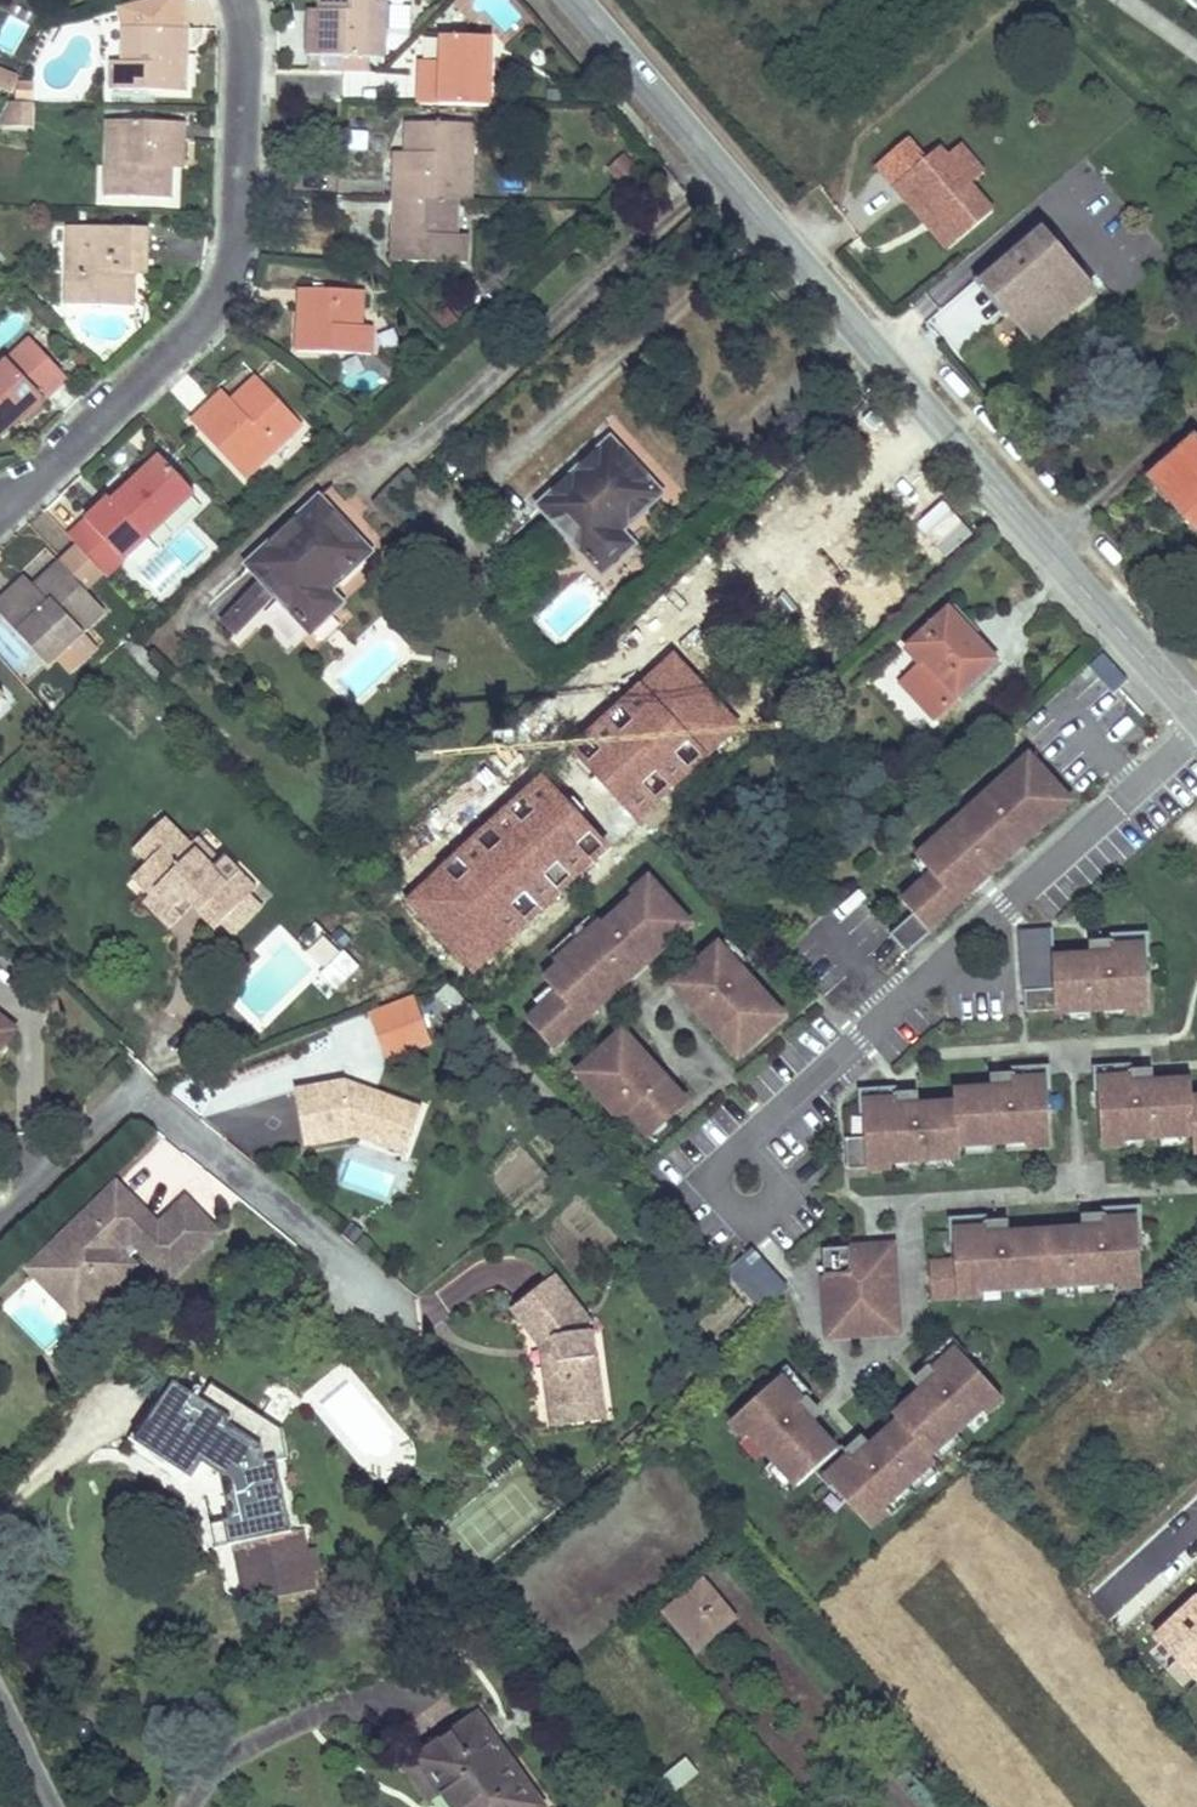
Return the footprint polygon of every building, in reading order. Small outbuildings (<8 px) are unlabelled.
[(117,7),(124,27),(122,62),(111,63),(110,90),(184,92),(186,53),(174,52),(174,46),(186,47),(187,29),(180,0),(144,0),(117,7)] [(319,10),(318,20),(308,19),(306,56),(319,56),(318,72),(342,73),(368,74),(369,58),(370,58),(371,12),(385,13),(385,0),(319,0),(319,10)] [(406,50),(408,9),(387,9),(385,49),(406,50)] [(318,20),(319,10),(308,10),(308,19),(318,20)] [(385,13),(371,12),(370,58),(383,58),(385,13)] [(482,37),(441,36),(441,62),(440,72),(418,71),(418,105),(489,106),(491,63),(481,62),(482,37)] [(491,63),(491,37),(482,37),(481,62),(491,63)] [(440,72),(441,62),(419,62),(418,71),(440,72)] [(17,78),(0,71),(0,89),(10,93),(17,78)] [(6,103),(0,116),(0,127),(10,127),(12,103),(6,103)] [(12,103),(10,127),(28,128),(30,103),(12,103)] [(182,160),(184,123),(121,121),(119,167),(105,167),(104,197),(170,199),(171,168),(171,160),(182,160)] [(119,167),(121,121),(107,121),(105,167),(119,167)] [(472,123),(406,122),(405,152),(405,161),(394,161),(393,198),(456,199),(457,154),(471,154),(472,123)] [(906,131),(869,163),(945,249),(995,206),(970,178),(984,166),(954,132),(927,155),(906,131)] [(405,161),(405,152),(394,152),(394,161),(405,161)] [(470,200),(471,154),(457,154),(456,199),(459,200),(470,200)] [(617,187),(636,170),(622,154),(603,172),(617,187)] [(181,169),(182,160),(171,160),(171,168),(181,169)] [(404,223),(392,223),(392,261),(466,264),(466,236),(455,235),(456,199),(393,198),(393,217),(404,217),(404,223)] [(68,227),(54,226),(52,275),(66,275),(68,227)] [(145,265),(146,229),(68,227),(66,275),(65,305),(131,308),(132,271),(125,271),(125,265),(145,265)] [(1094,292),(1043,231),(990,276),(1014,305),(1007,312),(1034,343),(1094,292)] [(1014,305),(990,276),(983,283),(1007,312),(1014,305)] [(371,328),(360,327),(362,291),(299,288),(298,306),(310,307),(309,313),(298,313),(296,352),(370,356),(371,328)] [(30,339),(0,367),(0,436),(12,425),(40,399),(43,401),(67,380),(30,339)] [(230,412),(216,397),(189,422),(244,480),(301,425),(256,378),(229,403),(235,408),(230,412)] [(229,403),(221,393),(216,397),(230,412),(235,408),(229,403)] [(40,399),(12,425),(15,427),(43,401),(40,399)] [(1195,437),(1150,477),(1196,530),(1196,440),(1195,437)] [(660,494),(610,440),(539,507),(601,574),(622,555),(609,541),(619,532),(660,494)] [(194,494),(159,457),(139,476),(111,502),(108,498),(84,521),(122,561),(194,494)] [(139,476),(136,473),(108,498),(111,502),(139,476)] [(318,499),(247,565),(262,581),(272,593),(310,633),(330,614),(318,601),(328,592),(369,553),(318,499)] [(622,555),(632,545),(619,532),(609,541),(622,555)] [(18,583),(0,600),(0,617),(46,665),(55,656),(78,635),(103,611),(83,590),(101,573),(76,546),(31,589),(36,594),(32,598),(18,583)] [(31,589),(22,579),(18,583),(32,598),(36,594),(31,589)] [(272,593),(262,581),(233,611),(245,622),(272,593)] [(341,605),(328,592),(318,601),(330,614),(341,605)] [(923,662),(956,698),(997,660),(949,607),(913,640),(928,656),(923,662)] [(233,611),(223,622),(235,632),(245,622),(233,611)] [(78,635),(55,656),(70,672),(93,650),(78,635)] [(132,640),(123,650),(139,666),(149,656),(132,640)] [(928,656),(913,640),(905,648),(921,664),(923,662),(928,656)] [(902,900),(913,913),(928,929),(946,913),(943,909),(955,899),(958,902),(973,889),(960,874),(1011,828),(1024,843),(1056,815),(1047,806),(1062,791),(1029,755),(1012,770),(1015,774),(982,803),(987,808),(974,820),(967,811),(917,856),(933,873),(926,879),(902,900)] [(1056,815),(1070,800),(1062,791),(1047,806),(1056,815)] [(979,800),(967,811),(974,820),(987,808),(982,803),(979,800)] [(132,850),(146,864),(131,879),(149,897),(154,892),(171,909),(181,900),(190,907),(213,931),(220,924),(249,895),(256,888),(224,857),(219,861),(213,867),(190,844),(165,818),(132,850)] [(960,874),(973,889),(1024,843),(1011,828),(960,874)] [(213,867),(219,861),(197,838),(190,844),(213,867)] [(917,856),(910,862),(926,879),(933,873),(917,856)] [(629,949),(643,964),(690,922),(649,877),(632,892),(635,895),(641,902),(626,916),(620,909),(604,922),(601,919),(556,960),(559,963),(546,975),(550,980),(559,989),(543,1003),(529,1017),(553,1044),(598,1004),(585,989),(629,949)] [(168,929),(190,907),(181,900),(171,909),(154,892),(149,897),(142,903),(168,929)] [(233,937),(262,908),(249,895),(220,924),(233,937)] [(635,895),(620,909),(626,916),(641,902),(635,895)] [(946,913),(949,917),(962,906),(958,902),(955,899),(943,909),(946,913)] [(601,919),(593,910),(548,950),(556,960),(601,919)] [(928,929),(913,913),(890,933),(907,952),(930,931),(928,929)] [(308,983),(328,998),(358,957),(310,922),(295,941),(324,962),(308,983)] [(1051,928),(1021,930),(1024,990),(1054,988),(1053,958),(1051,928)] [(751,956),(730,933),(721,941),(742,964),(751,956)] [(1150,933),(1111,935),(1111,942),(1113,980),(1092,980),(1091,956),(1053,958),(1054,988),(1024,990),(1025,1012),(1059,1012),(1084,1011),(1104,1010),(1125,1009),(1125,1015),(1149,1014),(1147,959),(1151,958),(1150,933)] [(742,964),(721,941),(688,970),(710,995),(695,1008),(737,1055),(783,1014),(767,997),(764,1000),(757,1006),(743,991),(750,985),(737,970),(742,964)] [(1111,942),(1091,943),(1091,956),(1092,980),(1113,980),(1111,942)] [(585,989),(598,1004),(643,964),(629,949),(585,989)] [(482,990),(503,971),(496,963),(475,983),(482,990)] [(688,970),(673,983),(695,1008),(710,995),(688,970)] [(550,980),(535,994),(543,1003),(559,989),(550,980)] [(764,1000),(750,985),(743,991),(757,1006),(764,1000)] [(411,991),(364,1009),(383,1059),(430,1042),(411,991)] [(1104,1010),(1104,1022),(1125,1021),(1125,1015),(1125,1009),(1104,1010)] [(1059,1012),(1060,1024),(1084,1023),(1084,1011),(1059,1012)] [(13,1030),(0,1020),(0,1047),(13,1030)] [(635,1044),(621,1029),(613,1036),(626,1052),(635,1044)] [(626,1052),(613,1036),(576,1069),(607,1104),(615,1104),(614,1110),(627,1111),(646,1132),(664,1116),(678,1104),(664,1088),(658,1094),(648,1083),(660,1072),(635,1044),(626,1052)] [(844,1137),(846,1168),(889,1167),(889,1160),(910,1159),(929,1158),(954,1156),(958,1156),(958,1144),(962,1144),(992,1142),(1004,1142),(1025,1140),(1025,1146),(1049,1145),(1046,1090),(1050,1090),(1049,1064),(1010,1066),(1011,1074),(1013,1111),(993,1113),(992,1088),(953,1091),(954,1103),(917,1105),(919,1129),(898,1130),(896,1093),(896,1085),(857,1088),(859,1113),(863,1113),(864,1131),(864,1136),(844,1137)] [(1100,1146),(1125,1145),(1124,1139),(1145,1138),(1166,1136),(1191,1135),(1192,1147),(1192,1153),(1196,1152),(1196,1099),(1192,1099),(1191,1081),(1152,1083),(1153,1108),(1133,1109),(1131,1072),(1131,1064),(1092,1066),(1093,1091),(1097,1091),(1100,1146)] [(1152,1083),(1151,1070),(1131,1072),(1133,1109),(1153,1108),(1152,1083)] [(684,1099),(660,1072),(648,1083),(658,1094),(664,1088),(678,1104),(684,1099)] [(1011,1074),(991,1075),(992,1088),(993,1113),(1013,1111),(1011,1074)] [(410,1140),(421,1105),(376,1090),(359,1094),(358,1084),(345,1080),(294,1090),(305,1146),(357,1136),(382,1144),(386,1133),(410,1140)] [(917,1105),(916,1092),(896,1093),(898,1130),(919,1129),(917,1105)] [(859,1113),(852,1113),(852,1132),(864,1131),(863,1113),(859,1113)] [(654,1141),(672,1124),(664,1116),(646,1132),(654,1141)] [(382,1144),(405,1152),(410,1140),(386,1133),(382,1144)] [(1166,1136),(1166,1149),(1192,1147),(1191,1135),(1166,1136)] [(1125,1145),(1125,1151),(1146,1150),(1145,1138),(1124,1139),(1125,1145)] [(1004,1142),(1005,1154),(1025,1153),(1025,1146),(1025,1140),(1004,1142)] [(962,1144),(963,1156),(993,1155),(992,1142),(962,1144)] [(929,1158),(929,1170),(955,1169),(954,1156),(929,1158)] [(889,1167),(890,1172),(911,1171),(910,1159),(889,1160),(889,1167)] [(167,1280),(199,1251),(167,1218),(156,1228),(147,1237),(139,1230),(148,1221),(114,1185),(47,1251),(67,1271),(55,1283),(79,1307),(138,1249),(167,1280)] [(167,1218),(199,1251),(215,1234),(183,1202),(167,1218)] [(927,1262),(928,1296),(978,1296),(978,1290),(1012,1288),(1040,1286),(1053,1285),(1092,1283),(1115,1281),(1116,1288),(1140,1286),(1136,1231),(1141,1231),(1139,1205),(1100,1208),(1101,1215),(1103,1252),(1082,1253),(1081,1229),(1006,1233),(1007,1258),(987,1259),(986,1219),(985,1215),(947,1216),(948,1242),(952,1242),(953,1259),(953,1261),(927,1262)] [(1101,1215),(1080,1216),(1081,1229),(1082,1253),(1103,1252),(1101,1215)] [(1006,1233),(1005,1220),(986,1219),(987,1259),(1007,1258),(1006,1233)] [(147,1237),(156,1228),(148,1221),(139,1230),(147,1237)] [(948,1242),(939,1242),(939,1259),(953,1259),(952,1242),(948,1242)] [(895,1305),(891,1244),(821,1248),(825,1310),(833,1309),(834,1323),(888,1319),(887,1306),(895,1305)] [(765,1263),(750,1247),(726,1269),(740,1285),(765,1263)] [(761,1309),(786,1287),(765,1263),(740,1285),(761,1309)] [(598,1379),(590,1325),(553,1280),(515,1313),(543,1346),(550,1345),(552,1363),(545,1364),(552,1411),(594,1405),(591,1388),(598,1379)] [(1053,1285),(1054,1297),(1093,1295),(1092,1283),(1053,1285)] [(1012,1288),(1012,1300),(1040,1298),(1040,1286),(1012,1288)] [(825,1310),(826,1335),(897,1331),(895,1305),(887,1306),(888,1319),(834,1323),(833,1309),(825,1310)] [(896,1421),(868,1446),(884,1464),(868,1478),(843,1450),(838,1445),(833,1449),(806,1420),(794,1430),(780,1415),(798,1399),(807,1391),(782,1364),(765,1380),(767,1383),(726,1420),(742,1437),(747,1433),(770,1459),(788,1479),(793,1484),(809,1470),(825,1487),(829,1485),(866,1526),(883,1510),(879,1505),(881,1504),(926,1463),(931,1459),(926,1454),(931,1450),(952,1431),(978,1408),(982,1412),(1000,1397),(962,1355),(965,1353),(949,1335),(921,1360),(926,1365),(951,1394),(935,1408),(919,1390),(891,1415),(896,1421)] [(552,1363),(550,1345),(543,1346),(545,1364),(552,1363)] [(926,1365),(910,1380),(919,1390),(935,1408),(951,1394),(926,1365)] [(601,1403),(598,1379),(591,1388),(594,1405),(601,1403)] [(240,1605),(316,1589),(312,1571),(321,1569),(316,1548),(308,1550),(304,1531),(291,1533),(275,1459),(265,1461),(261,1446),(227,1424),(230,1419),(229,1418),(174,1382),(141,1431),(167,1449),(171,1444),(202,1464),(205,1459),(222,1470),(219,1475),(229,1521),(223,1522),(228,1546),(240,1605)] [(806,1420),(813,1414),(798,1399),(780,1415),(794,1430),(806,1420)] [(280,1427),(240,1401),(229,1418),(230,1419),(227,1424),(261,1446),(265,1461),(275,1459),(285,1457),(280,1427)] [(594,1405),(552,1411),(554,1425),(604,1418),(601,1403),(594,1405)] [(167,1449),(141,1431),(134,1442),(160,1460),(167,1449)] [(931,1450),(939,1459),(961,1440),(952,1431),(931,1450)] [(868,1446),(859,1436),(843,1450),(868,1478),(884,1464),(868,1446)] [(219,1475),(222,1470),(205,1459),(202,1464),(219,1475)] [(770,1459),(761,1467),(780,1487),(788,1479),(770,1459)] [(889,1513),(934,1473),(926,1463),(881,1504),(889,1513)] [(228,1546),(223,1522),(210,1524),(215,1549),(228,1546)] [(416,1549),(434,1538),(428,1528),(410,1539),(416,1549)] [(435,1549),(426,1554),(436,1569),(444,1564),(435,1549)] [(737,1618),(703,1578),(662,1612),(696,1653),(737,1618)] [(451,1806),(537,1806),(539,1806),(476,1717),(416,1759),(440,1792),(451,1806)] [(686,1758),(658,1782),(670,1796),(697,1773),(686,1758)] [(428,1799),(440,1792),(416,1759),(405,1767),(428,1799)]
